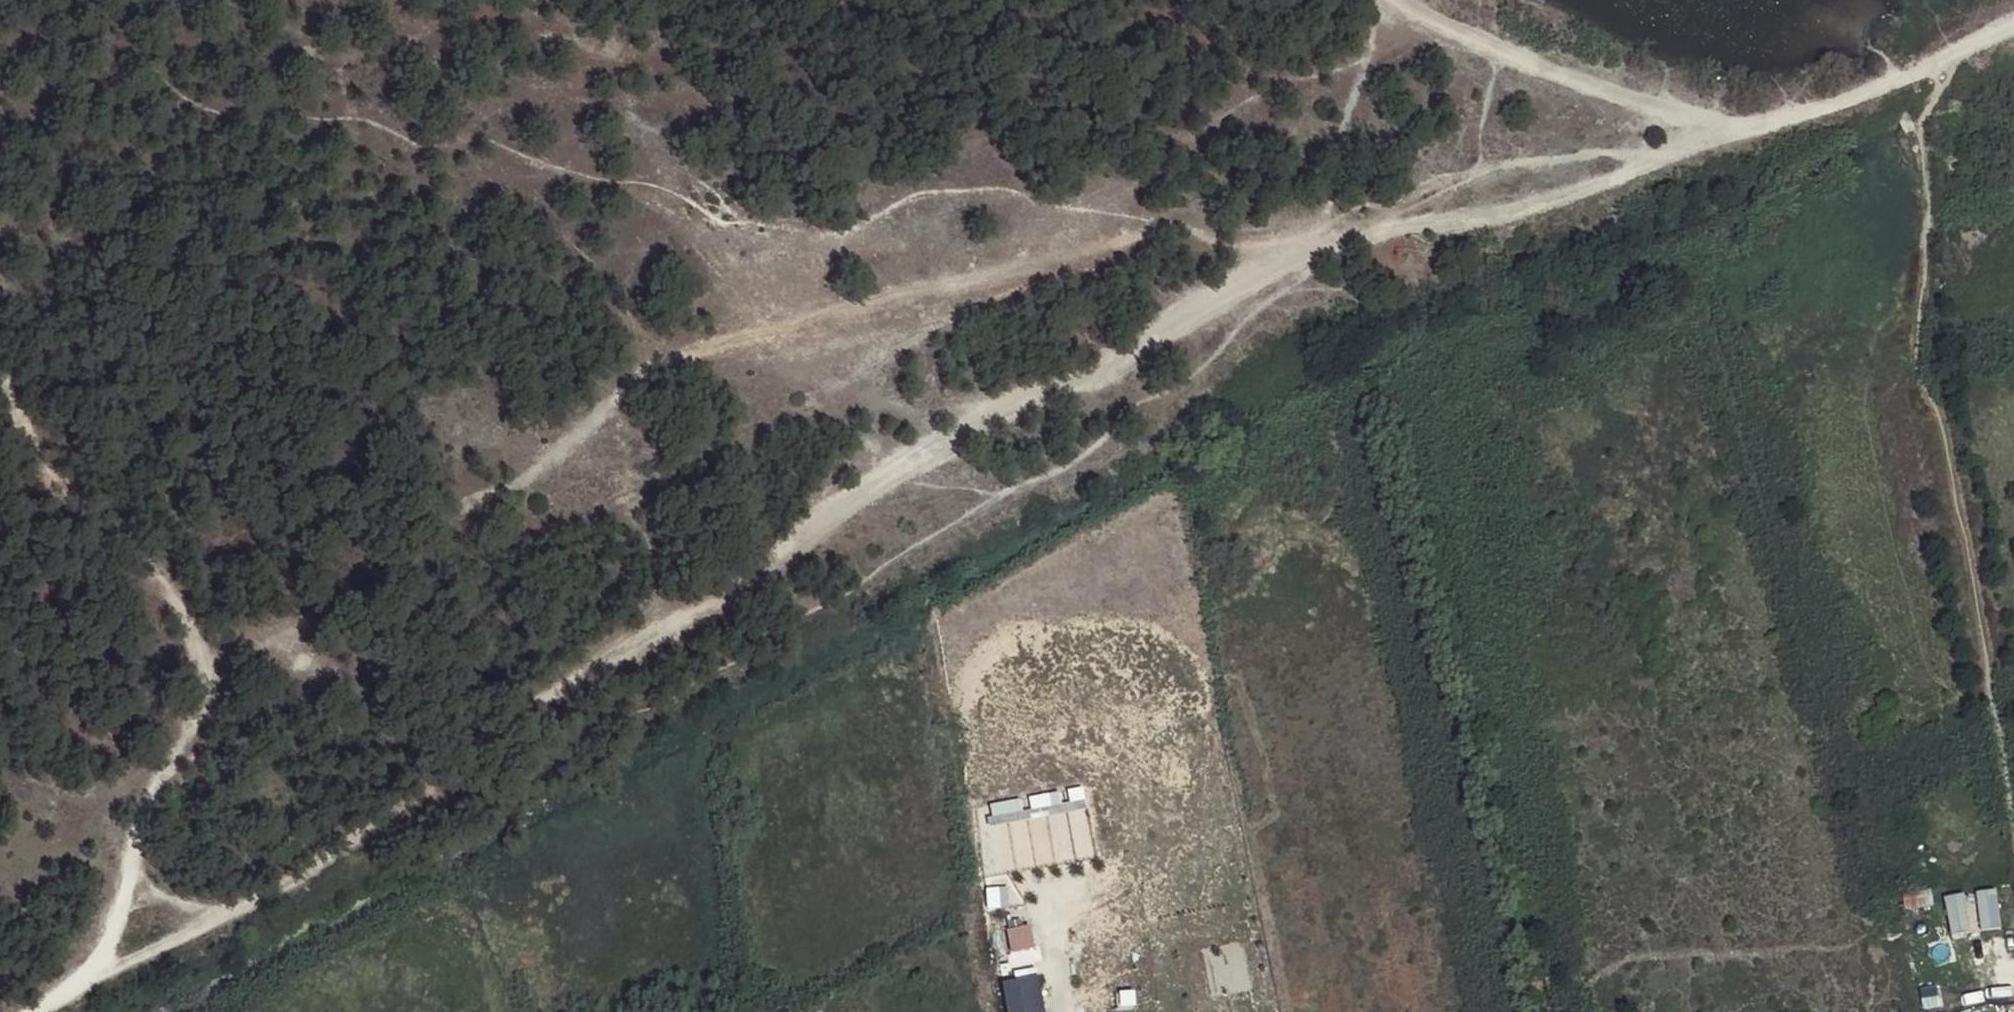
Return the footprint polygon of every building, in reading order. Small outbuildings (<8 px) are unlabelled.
[(995,812),(1022,808),(1020,796),(993,800),(995,812)] [(1999,886),(1980,888),(1982,927),(2001,926),(1999,886)] [(1930,887),(1901,892),(1905,911),(1933,906),(1930,887)] [(1966,890),(1947,893),(1953,932),(1971,930),(1966,890)] [(1010,947),(1033,945),(1031,923),(1008,925),(1010,947)] [(1039,971),(1002,978),(1008,1011),(1046,1011),(1039,971)]
